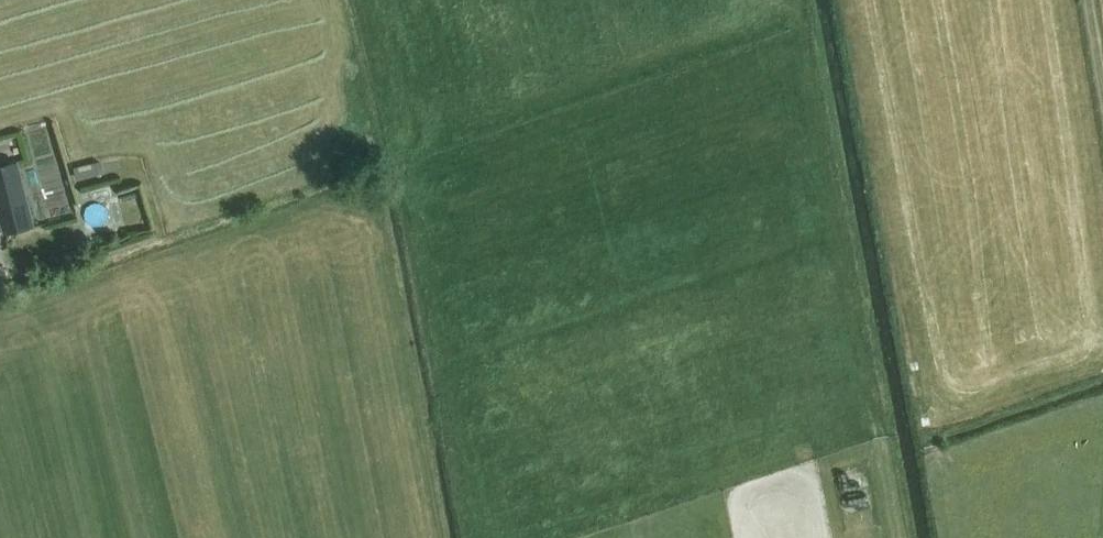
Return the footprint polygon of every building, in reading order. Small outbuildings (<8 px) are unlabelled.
[(35,226),(18,161),(0,166),(0,222),(3,234),(35,226)] [(11,289),(2,265),(0,265),(0,292),(11,289)]
